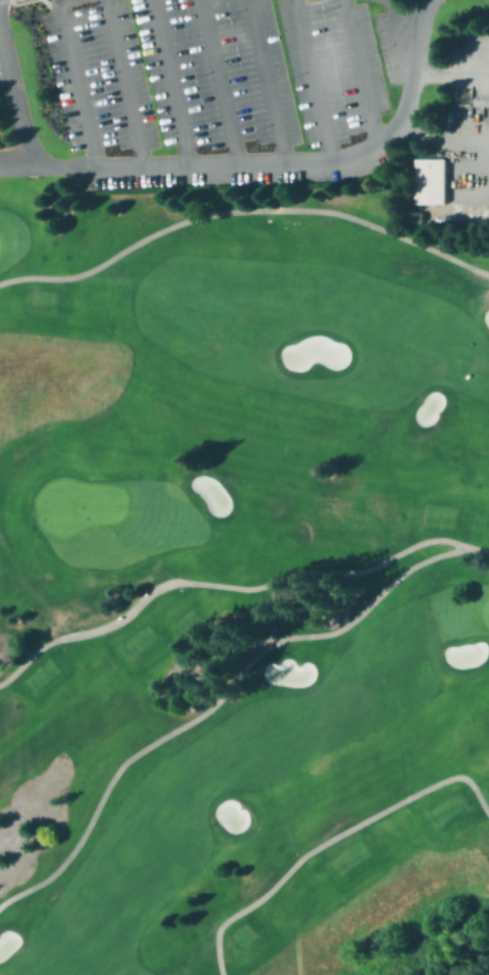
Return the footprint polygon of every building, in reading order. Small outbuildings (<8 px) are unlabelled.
[(417,162),(448,162),(448,207),(418,207),(417,162)] [(422,221),(422,210),(406,210),(406,221),(422,221)]
